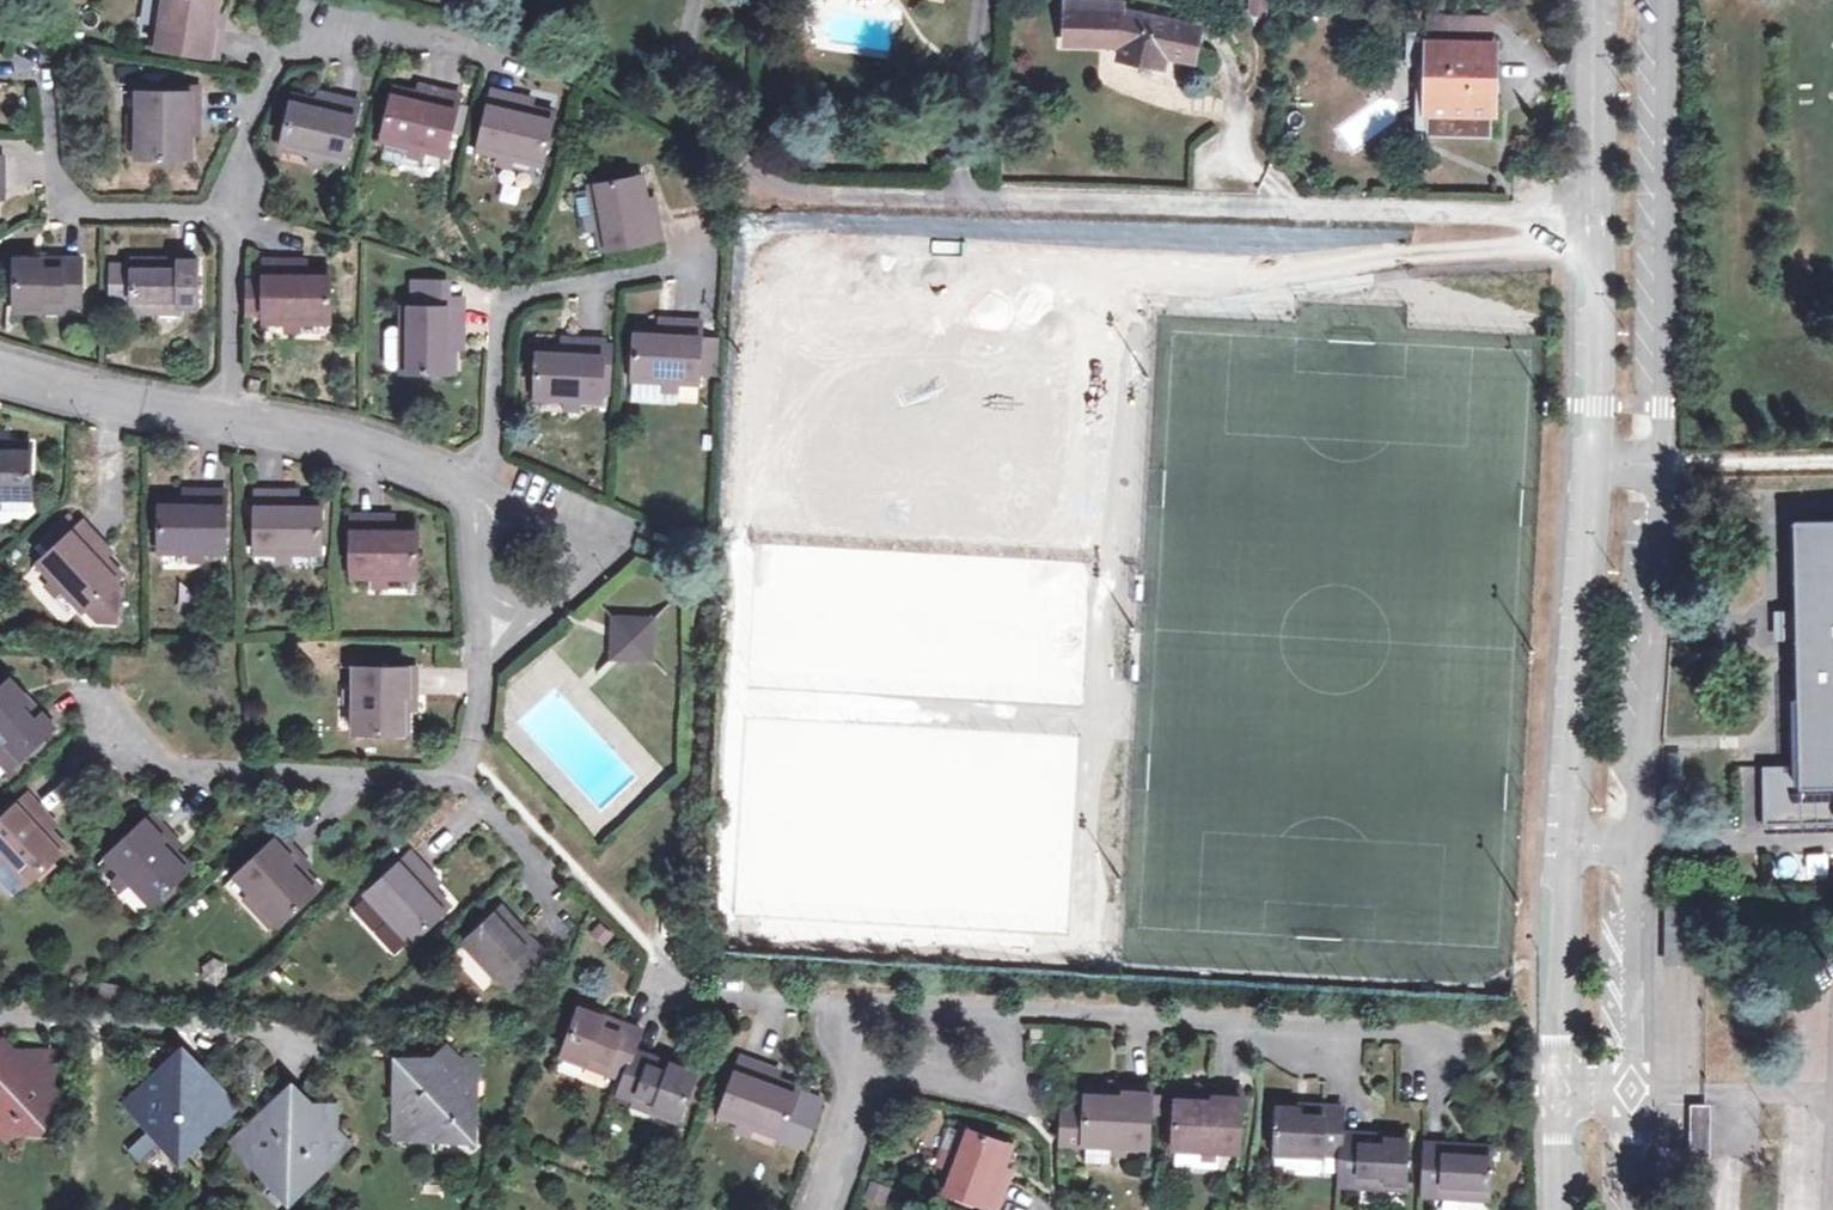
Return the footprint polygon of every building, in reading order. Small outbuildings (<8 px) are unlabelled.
[(160,22),(163,0),(154,0),(151,21),(160,22)] [(160,22),(156,48),(217,56),(222,27),(212,26),(214,12),(216,0),(163,0),(160,22)] [(1252,11),(1266,11),(1267,0),(1252,0),(1252,11)] [(1120,5),(1067,3),(1065,36),(1117,39),(1117,45),(1120,46),(1119,58),(1163,66),(1165,55),(1192,61),(1199,28),(1120,11),(1120,5)] [(224,13),(214,12),(212,26),(222,27),(224,13)] [(1490,137),(1493,45),(1455,44),(1456,17),(1430,16),(1429,31),(1427,125),(1426,135),(1490,137)] [(1494,18),(1456,17),(1455,44),(1493,45),(1494,18)] [(1427,125),(1429,31),(1409,30),(1408,64),(1419,65),(1417,124),(1427,125)] [(416,86),(414,95),(426,98),(428,89),(416,86)] [(380,142),(390,144),(417,150),(444,156),(459,96),(428,89),(426,98),(414,95),(392,91),(380,142)] [(328,103),(330,94),(316,91),(314,100),(328,103)] [(477,152),(502,157),(531,164),(541,166),(554,114),(532,109),(518,106),(520,97),(490,91),(477,152)] [(137,93),(137,119),(136,149),(136,158),(191,158),(191,136),(191,124),(200,124),(199,92),(137,93)] [(279,147),(290,149),(319,156),(344,161),(359,101),(330,94),(328,103),(314,100),(291,95),(279,147)] [(533,100),(520,97),(518,106),(532,109),(533,100)] [(126,148),(136,149),(137,119),(127,119),(126,148)] [(200,136),(200,124),(191,124),(191,136),(200,136)] [(417,150),(390,144),(388,154),(415,160),(417,150)] [(319,156),(290,149),(288,159),(317,165),(319,156)] [(531,164),(502,157),(500,168),(529,174),(531,164)] [(590,188),(598,228),(602,249),(662,238),(656,208),(647,210),(645,198),(641,174),(589,185),(590,188)] [(583,231),(598,228),(590,188),(575,191),(583,231)] [(654,196),(645,198),(647,210),(656,208),(654,196)] [(42,304),(63,305),(81,305),(81,259),(13,259),(13,310),(42,311),(42,304)] [(159,306),(180,306),(197,306),(197,259),(133,261),(133,312),(159,312),(159,306)] [(307,260),(292,261),(293,271),(308,270),(307,260)] [(293,271),(292,261),(263,262),(263,282),(246,282),(246,315),(263,315),(263,324),(289,323),(318,323),(328,323),(329,270),(308,270),(293,271)] [(409,281),(409,298),(440,299),(440,281),(409,281)] [(399,334),(399,364),(398,373),(452,373),(453,345),(453,330),(462,330),(462,308),(458,308),(458,299),(440,299),(409,298),(408,307),(399,307),(399,334)] [(670,329),(670,320),(658,319),(657,329),(670,329)] [(633,381),(642,381),(670,382),(699,383),(700,337),(701,321),(670,320),(670,329),(657,329),(636,327),(633,381)] [(318,323),(289,323),(289,333),(318,333),(318,323)] [(462,345),(462,330),(453,330),(453,345),(462,345)] [(389,364),(399,364),(399,334),(389,334),(389,364)] [(700,337),(699,383),(715,383),(717,338),(700,337)] [(560,338),(559,347),(574,347),(574,339),(560,338)] [(535,399),(545,400),(574,401),(600,402),(600,392),(609,392),(610,363),(602,362),(603,344),(603,341),(574,339),(574,347),(559,347),(537,345),(535,399)] [(611,344),(603,344),(602,362),(610,363),(611,344)] [(249,377),(246,393),(256,395),(259,378),(249,377)] [(670,382),(642,381),(642,390),(670,391),(670,382)] [(574,401),(545,400),(545,409),(574,410),(574,401)] [(0,434),(0,443),(8,443),(8,435),(0,434)] [(22,498),(31,498),(33,443),(8,443),(0,443),(0,497),(22,498)] [(159,552),(167,552),(199,552),(224,552),(224,490),(195,490),(195,498),(181,498),(159,498),(159,552)] [(181,490),(181,498),(195,498),(195,490),(181,490)] [(256,553),(281,554),(311,554),(322,554),(321,500),(302,499),(287,499),(287,492),(256,491),(256,553)] [(0,497),(0,506),(22,506),(22,498),(0,497)] [(352,577),(376,577),(409,577),(418,577),(418,524),(394,524),(381,523),(381,515),(352,515),(352,577)] [(394,515),(381,515),(381,523),(394,524),(394,515)] [(1792,522),(1796,766),(1760,768),(1762,824),(1832,822),(1832,521),(1792,522)] [(102,543),(82,523),(38,565),(55,584),(75,605),(82,613),(86,609),(91,613),(96,616),(101,619),(106,621),(112,622),(120,622),(118,578),(121,575),(106,559),(96,549),(102,543)] [(112,554),(102,543),(96,549),(106,559),(112,554)] [(199,552),(167,552),(167,561),(199,561),(199,552)] [(311,554),(281,554),(281,562),(311,562),(311,554)] [(68,612),(75,605),(55,584),(48,590),(68,612)] [(616,623),(615,655),(647,657),(649,623),(616,623)] [(461,646),(449,646),(448,655),(462,656),(461,646)] [(353,692),(352,723),(352,731),(407,733),(407,711),(407,696),(415,696),(416,667),(354,666),(353,692)] [(54,727),(11,679),(0,689),(0,763),(7,771),(54,727)] [(344,723),(352,723),(353,692),(344,692),(344,723)] [(415,711),(415,696),(407,696),(407,711),(415,711)] [(27,884),(66,849),(50,832),(42,823),(48,818),(27,795),(0,821),(0,856),(27,884)] [(105,857),(120,874),(142,899),(148,905),(188,869),(173,852),(164,842),(171,836),(151,815),(105,857)] [(56,827),(48,818),(42,823),(50,832),(56,827)] [(232,875),(249,895),(270,918),(276,925),(316,889),(300,871),(292,862),(299,856),(278,833),(232,875)] [(179,846),(171,836),(164,842),(173,852),(179,846)] [(1805,850),(1804,872),(1826,872),(1826,851),(1805,850)] [(363,895),(379,913),(402,936),(408,942),(448,907),(433,891),(424,882),(430,875),(409,852),(363,895)] [(1799,878),(1799,853),(1771,853),(1772,878),(1799,878)] [(27,884),(0,856),(0,884),(13,897),(27,884)] [(307,865),(299,856),(292,862),(300,871),(307,865)] [(134,905),(142,899),(120,874),(113,881),(134,905)] [(439,885),(430,875),(424,882),(433,891),(439,885)] [(264,923),(270,918),(249,895),(244,900),(264,923)] [(463,944),(482,963),(487,959),(501,974),(512,985),(546,954),(503,908),(463,944)] [(395,943),(402,936),(379,913),(373,919),(395,943)] [(496,979),(501,974),(487,959),(482,963),(496,979)] [(561,1056),(587,1066),(589,1061),(624,1074),(622,1079),(617,1094),(635,1101),(655,1108),(653,1114),(676,1123),(695,1073),(633,1049),(640,1029),(578,1007),(561,1056)] [(1043,1029),(1030,1029),(1030,1040),(1043,1040),(1043,1029)] [(3,1136),(12,1129),(46,1130),(47,1106),(58,1095),(48,1086),(49,1062),(41,1053),(10,1052),(1,1043),(0,1044),(0,1133),(3,1136)] [(473,1114),(465,1106),(473,1099),(474,1078),(448,1046),(435,1059),(397,1059),(395,1120),(408,1137),(472,1138),(473,1114)] [(161,1131),(160,1142),(176,1159),(196,1141),(197,1131),(207,1130),(219,1120),(219,1114),(225,1114),(227,1098),(181,1049),(138,1089),(138,1118),(149,1130),(161,1131)] [(765,1076),(768,1067),(739,1057),(718,1114),(778,1136),(797,1087),(777,1080),(765,1076)] [(587,1066),(622,1079),(624,1074),(589,1061),(587,1066)] [(780,1071),(768,1067),(765,1076),(777,1080),(780,1071)] [(1106,1082),(1106,1091),(1121,1092),(1121,1083),(1106,1082)] [(1062,1141),(1085,1142),(1109,1143),(1122,1144),(1147,1145),(1148,1111),(1149,1096),(1149,1085),(1121,1083),(1121,1092),(1106,1091),(1083,1090),(1082,1108),(1063,1107),(1062,1141)] [(235,1149),(242,1149),(242,1154),(256,1170),(267,1169),(266,1180),(285,1201),(305,1182),(306,1172),(316,1172),(330,1159),(330,1152),(338,1152),(338,1138),(331,1138),(332,1110),(326,1103),(315,1113),(290,1085),(244,1128),(243,1134),(236,1133),(235,1149)] [(1197,1087),(1197,1096),(1210,1097),(1210,1088),(1197,1087)] [(1175,1149),(1216,1150),(1236,1151),(1239,1089),(1210,1088),(1210,1097),(1197,1096),(1174,1095),(1171,1148),(1175,1149)] [(1149,1096),(1148,1111),(1158,1111),(1159,1097),(1149,1096)] [(633,1106),(653,1114),(655,1108),(635,1101),(633,1106)] [(1378,1184),(1377,1189),(1404,1191),(1407,1135),(1339,1132),(1341,1106),(1276,1104),(1273,1155),(1300,1157),(1300,1150),(1321,1151),(1338,1153),(1337,1181),(1357,1182),(1378,1184)] [(1692,1104),(1692,1115),(1703,1115),(1704,1105),(1692,1104)] [(1692,1115),(1691,1123),(1703,1124),(1703,1115),(1692,1115)] [(1691,1123),(1691,1138),(1703,1138),(1703,1124),(1691,1123)] [(958,1136),(947,1164),(939,1187),(996,1208),(1007,1182),(998,1178),(1003,1165),(1010,1145),(962,1126),(958,1136)] [(938,1160),(947,1164),(958,1136),(949,1132),(938,1160)] [(1691,1138),(1691,1146),(1702,1147),(1703,1138),(1691,1138)] [(1109,1143),(1085,1142),(1083,1161),(1108,1163),(1109,1153),(1121,1154),(1122,1144),(1109,1143)] [(1463,1194),(1463,1201),(1488,1202),(1491,1146),(1427,1143),(1424,1192),(1442,1193),(1463,1194)] [(1702,1147),(1691,1146),(1690,1156),(1702,1157),(1702,1147)] [(1216,1150),(1175,1149),(1174,1167),(1215,1168),(1216,1150)] [(1300,1157),(1273,1155),(1272,1168),(1275,1171),(1316,1174),(1320,1171),(1321,1151),(1300,1150),(1300,1157)] [(1012,1169),(1003,1165),(998,1178),(1007,1182),(1012,1169)]
